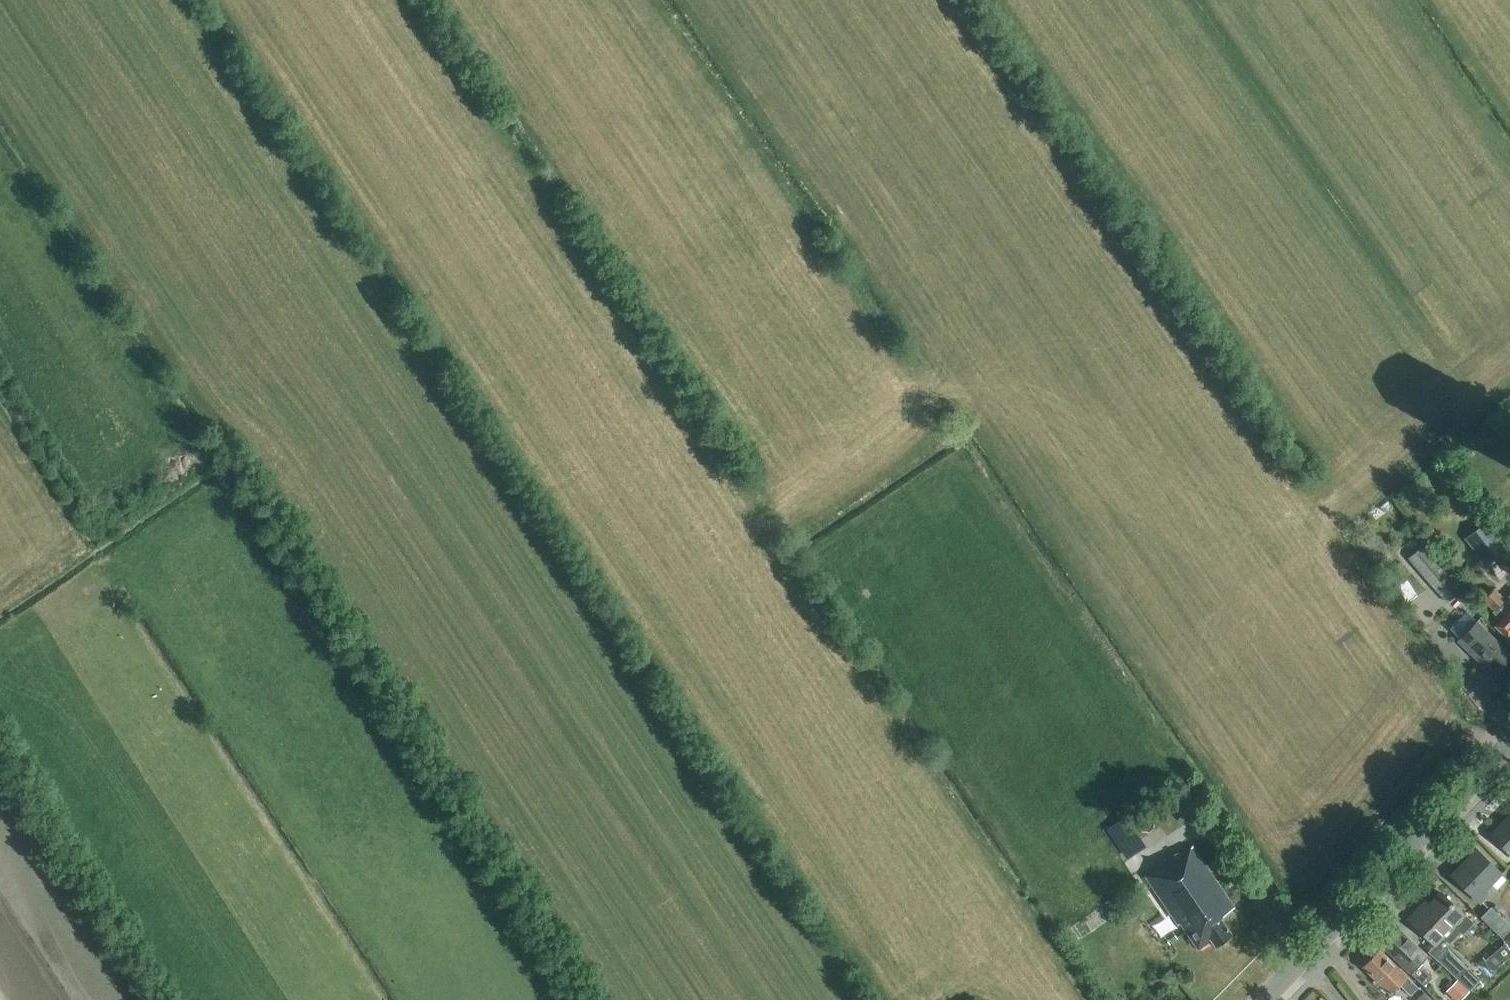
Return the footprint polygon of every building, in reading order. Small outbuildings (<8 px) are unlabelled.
[(1485,522),(1469,536),(1490,563),(1496,559),(1508,574),(1509,573),(1509,554),(1485,522)] [(1463,590),(1428,548),(1413,560),(1442,595),(1448,602),(1463,590)] [(1505,601),(1493,589),(1482,600),(1494,612),(1498,607),(1505,614),(1493,626),(1508,640),(1509,637),(1509,595),(1505,601)] [(1450,629),(1460,639),(1458,640),(1470,651),(1469,653),(1481,664),(1483,661),(1496,672),(1509,657),(1509,654),(1476,622),(1466,612),(1450,629)] [(1491,835),(1509,854),(1509,815),(1491,835)] [(1232,937),(1219,918),(1234,908),(1191,846),(1145,877),(1178,925),(1180,923),(1198,949),(1211,940),(1216,948),(1232,937)] [(1480,903),(1487,896),(1483,892),(1501,874),(1476,850),(1451,876),(1480,903)] [(1441,893),(1424,911),(1421,907),(1409,920),(1437,947),(1447,938),(1450,941),(1459,931),(1464,931),(1469,926),(1469,920),(1441,893)] [(1509,931),(1509,926),(1491,907),(1481,917),(1502,938),(1509,931)] [(1424,986),(1433,976),(1428,972),(1420,964),(1428,956),(1400,929),(1383,946),(1424,986)] [(1178,939),(1172,931),(1163,937),(1169,945),(1178,939)] [(1418,988),(1407,977),(1380,950),(1363,967),(1391,994),(1400,985),(1411,996),(1418,988)] [(1449,951),(1439,962),(1458,979),(1447,992),(1455,999),(1461,999),(1469,992),(1468,991),(1480,979),(1468,968),(1468,969),(1449,951)]
